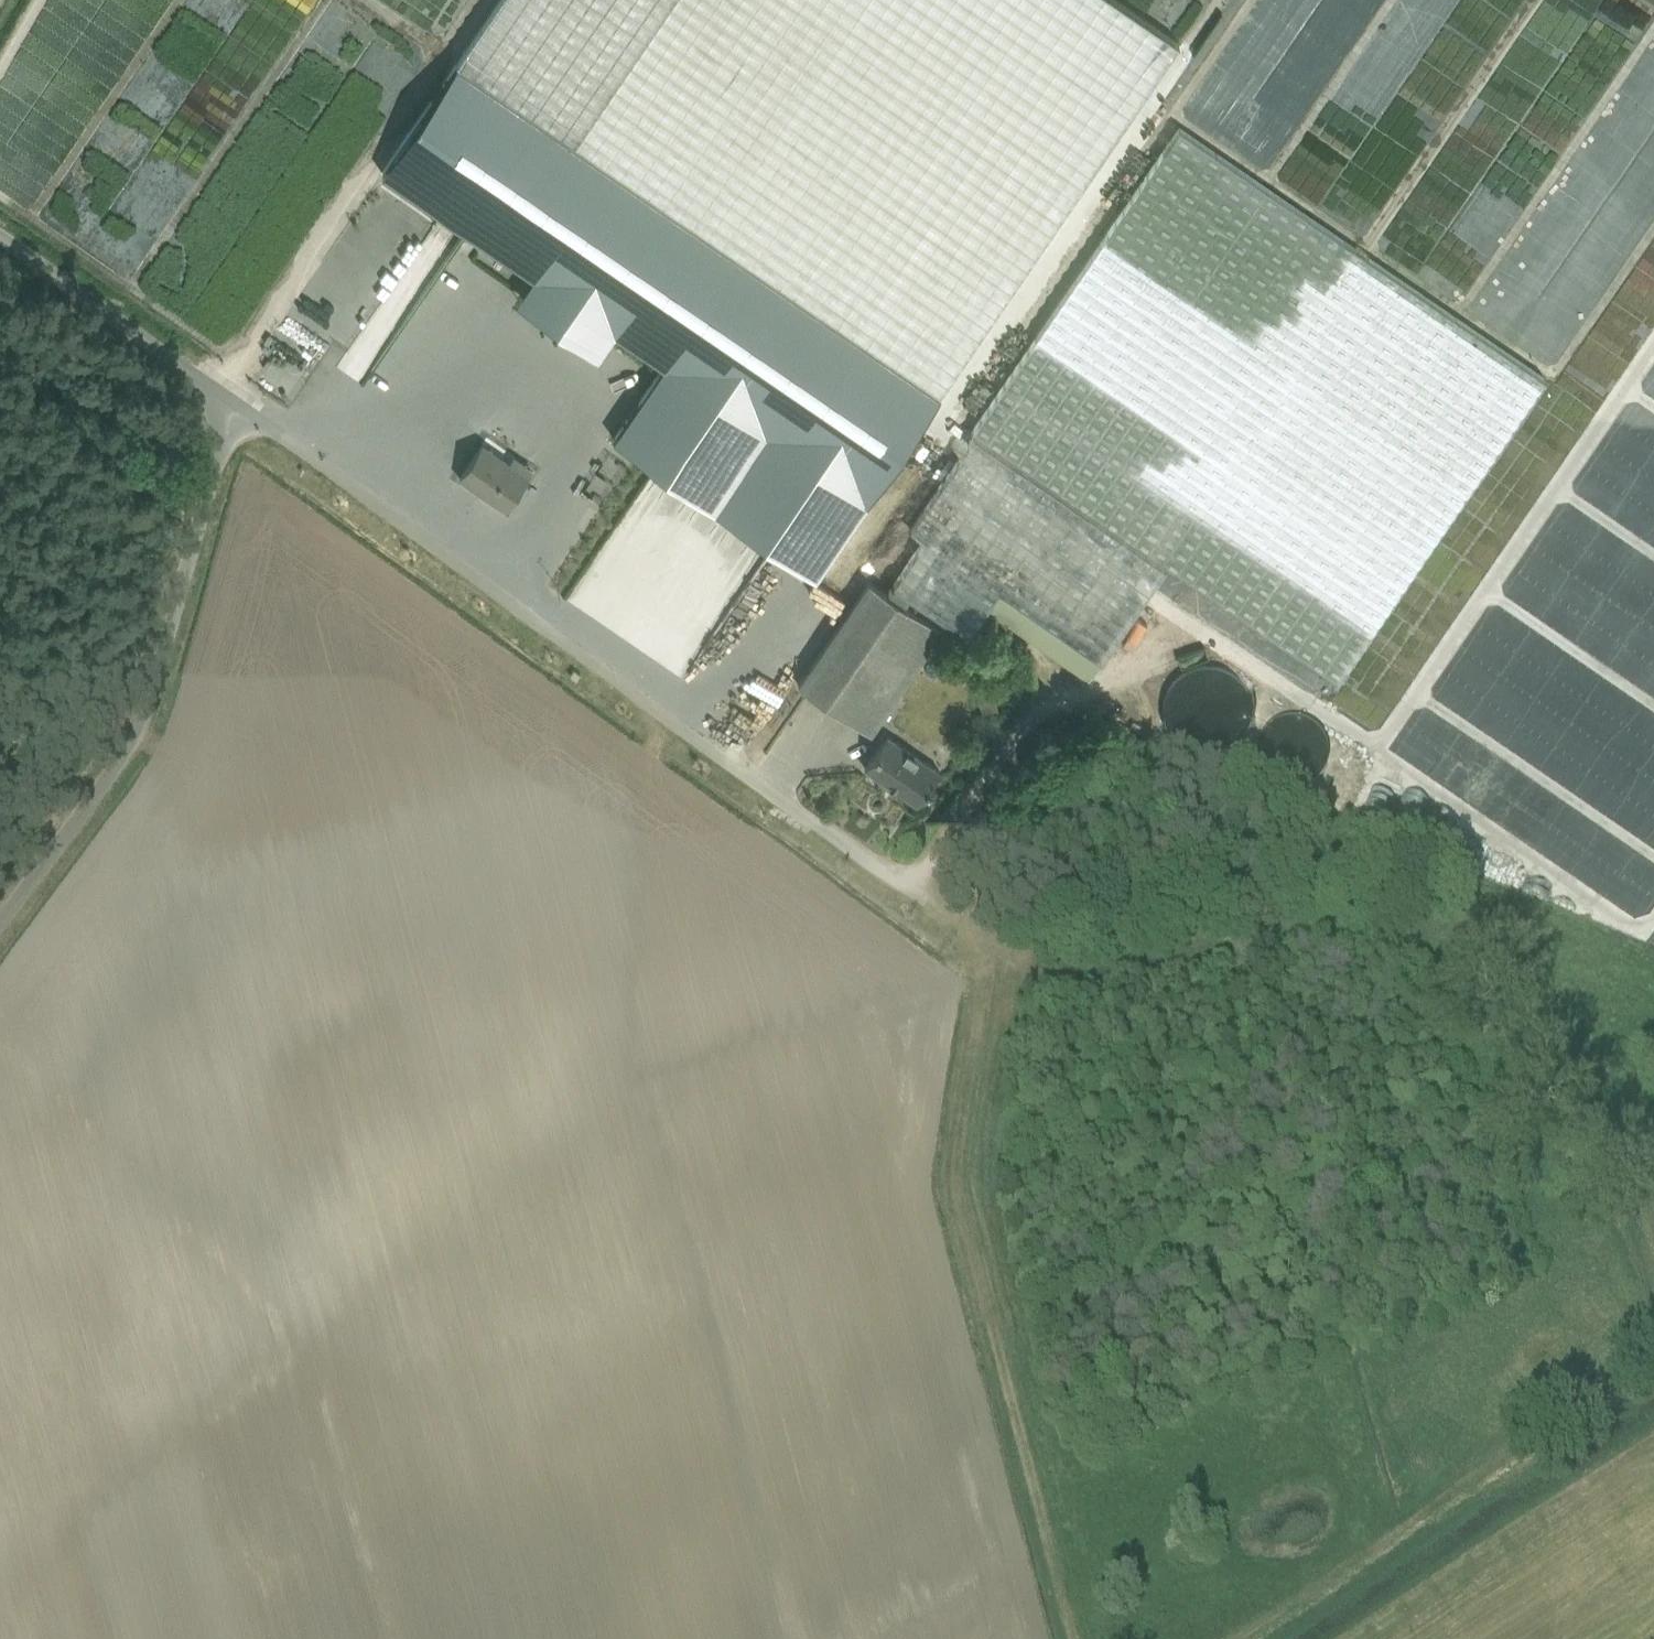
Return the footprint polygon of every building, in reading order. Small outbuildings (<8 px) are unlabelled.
[(21,171),(22,140),(38,113),(37,139),(58,140),(83,155),(125,86),(125,90),(142,61),(143,43),(132,43),(119,35),(103,34),(104,15),(92,14),(92,0),(89,0),(86,4),(86,15),(72,38),(73,22),(53,21),(53,9),(0,96),(0,158),(21,171)] [(457,63),(527,111),(738,255),(939,393),(1177,41),(1117,0),(500,0),(457,63)] [(457,63),(382,173),(452,221),(543,283),(531,301),(595,344),(607,326),(664,365),(613,438),(814,576),(939,393),(738,255),(527,111),(457,63)] [(889,593),(905,604),(911,596),(969,636),(1001,590),(1103,659),(1168,564),(1340,681),(1548,378),(1181,127),(974,430),(978,433),(912,528),(926,538),(889,593)] [(517,360),(528,343),(521,339),(510,355),(517,360)] [(460,477),(505,507),(532,467),(513,453),(508,460),(468,434),(505,381),(446,341),(395,415),(454,455),(455,452),(470,462),(460,477)] [(552,384),(554,376),(528,370),(527,379),(552,384)] [(798,684),(871,734),(942,630),(905,604),(889,593),(870,580),(798,684)] [(1253,730),(1252,672),(1176,673),(1177,723),(1196,722),(1196,738),(1238,737),(1238,730),(1253,730)] [(990,687),(977,691),(984,712),(997,707),(990,687)] [(865,767),(918,803),(940,770),(887,734),(865,767)]
